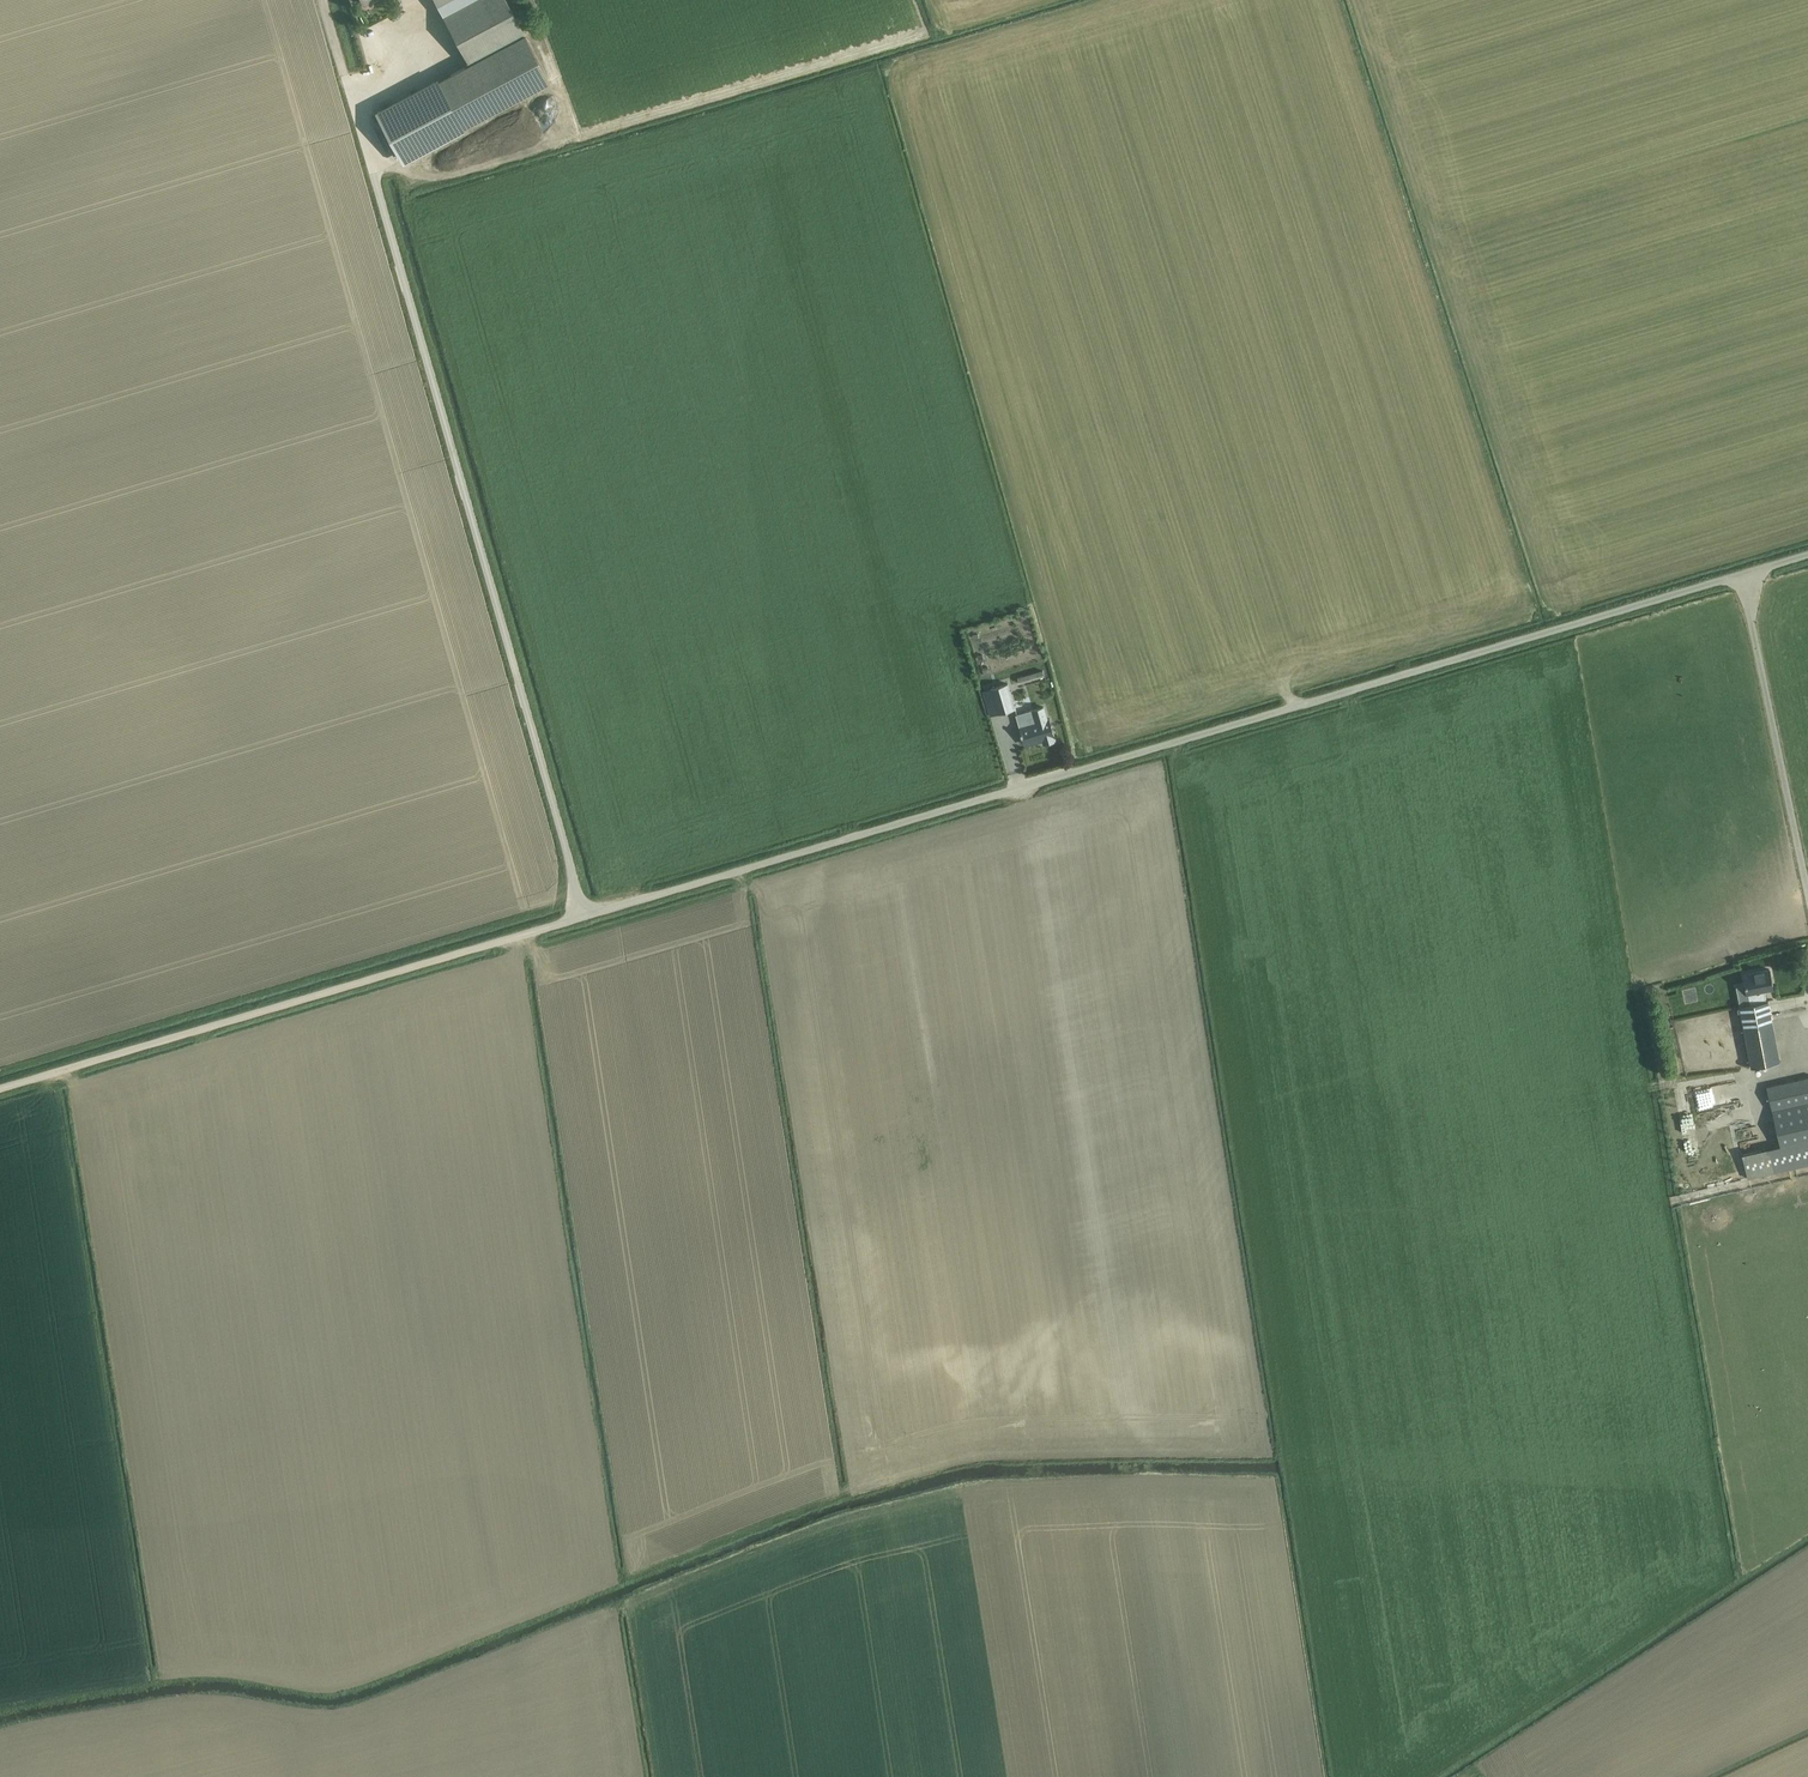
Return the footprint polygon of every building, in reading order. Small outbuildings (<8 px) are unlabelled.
[(403,160),(551,82),(509,0),(435,0),(468,64),(378,112),(403,160)] [(1043,670),(1018,677),(1020,683),(1045,676),(1043,670)] [(1008,683),(991,688),(998,713),(1015,707),(1008,683)] [(1021,727),(1022,733),(1026,744),(1044,739),(1045,743),(1056,740),(1055,736),(1046,706),(1032,710),(1034,716),(1029,718),(1031,724),(1021,727)] [(1005,741),(1012,739),(1007,724),(1000,726),(1005,741)] [(1774,987),(1773,980),(1771,968),(1745,973),(1748,992),(1749,992),(1751,1003),(1741,1005),(1753,1065),(1781,1060),(1769,999),(1767,1000),(1765,989),(1774,987)] [(1781,1145),(1743,1153),(1749,1178),(1807,1165),(1807,1076),(1768,1085),(1773,1109),(1781,1145)] [(1735,1088),(1703,1097),(1708,1114),(1731,1108),(1729,1102),(1738,1100),(1735,1088)] [(1677,1114),(1682,1150),(1698,1148),(1696,1135),(1694,1135),(1691,1112),(1677,1114)]
